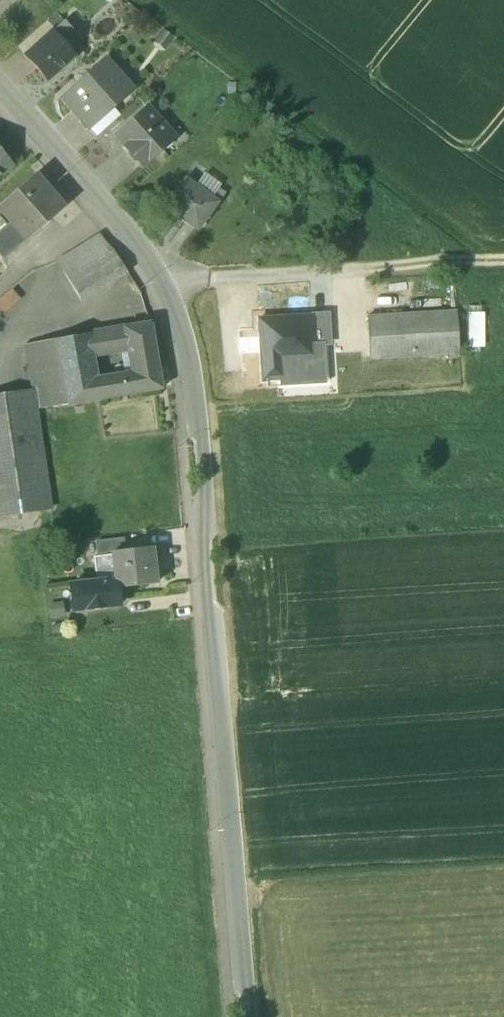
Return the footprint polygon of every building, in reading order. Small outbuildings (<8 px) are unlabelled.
[(65,22),(54,32),(53,31),(25,56),(47,80),(75,55),(65,44),(76,34),(65,22)] [(105,59),(85,77),(85,78),(62,99),(72,110),(76,107),(87,119),(93,114),(98,120),(112,107),(127,93),(119,83),(123,80),(105,59)] [(112,107),(98,120),(93,114),(87,119),(76,107),(72,110),(96,137),(120,116),(112,107)] [(173,138),(146,108),(116,135),(126,146),(125,147),(141,166),(142,164),(143,165),(161,149),(158,146),(169,136),(172,139),(173,138)] [(0,177),(0,174),(11,164),(0,152),(0,177)] [(0,205),(0,211),(9,222),(25,239),(62,207),(35,175),(0,205)] [(216,203),(185,180),(173,196),(178,199),(170,210),(196,229),(216,203)] [(0,230),(0,257),(2,259),(25,239),(9,222),(0,230)] [(100,235),(58,261),(68,279),(114,251),(100,235)] [(114,251),(68,279),(82,301),(127,273),(114,251)] [(0,300),(0,309),(3,313),(20,299),(12,290),(0,300)] [(467,308),(468,346),(484,346),(483,307),(467,308)] [(457,312),(368,317),(370,359),(459,354),(457,312)] [(312,316),(259,319),(263,381),(284,379),(283,360),(314,358),(314,345),(312,317),(312,316)] [(325,316),(312,317),(314,345),(327,344),(325,316)] [(150,323),(123,328),(127,348),(131,373),(158,368),(150,323)] [(123,328),(87,334),(91,352),(91,355),(127,348),(123,328)] [(87,334),(55,339),(66,404),(98,399),(95,379),(91,355),(91,352),(87,334)] [(55,339),(24,345),(31,390),(34,410),(66,404),(55,339)] [(131,373),(95,379),(98,399),(162,388),(158,368),(131,373)] [(0,395),(0,516),(49,508),(34,410),(31,390),(0,395)] [(122,539),(95,542),(97,557),(111,555),(111,553),(123,551),(122,539)] [(123,551),(111,553),(111,555),(114,581),(115,589),(116,589),(155,584),(151,548),(123,551)] [(97,557),(93,557),(96,583),(114,581),(111,555),(97,557)] [(96,583),(70,586),(71,612),(118,607),(116,589),(115,589),(114,581),(96,583)]
